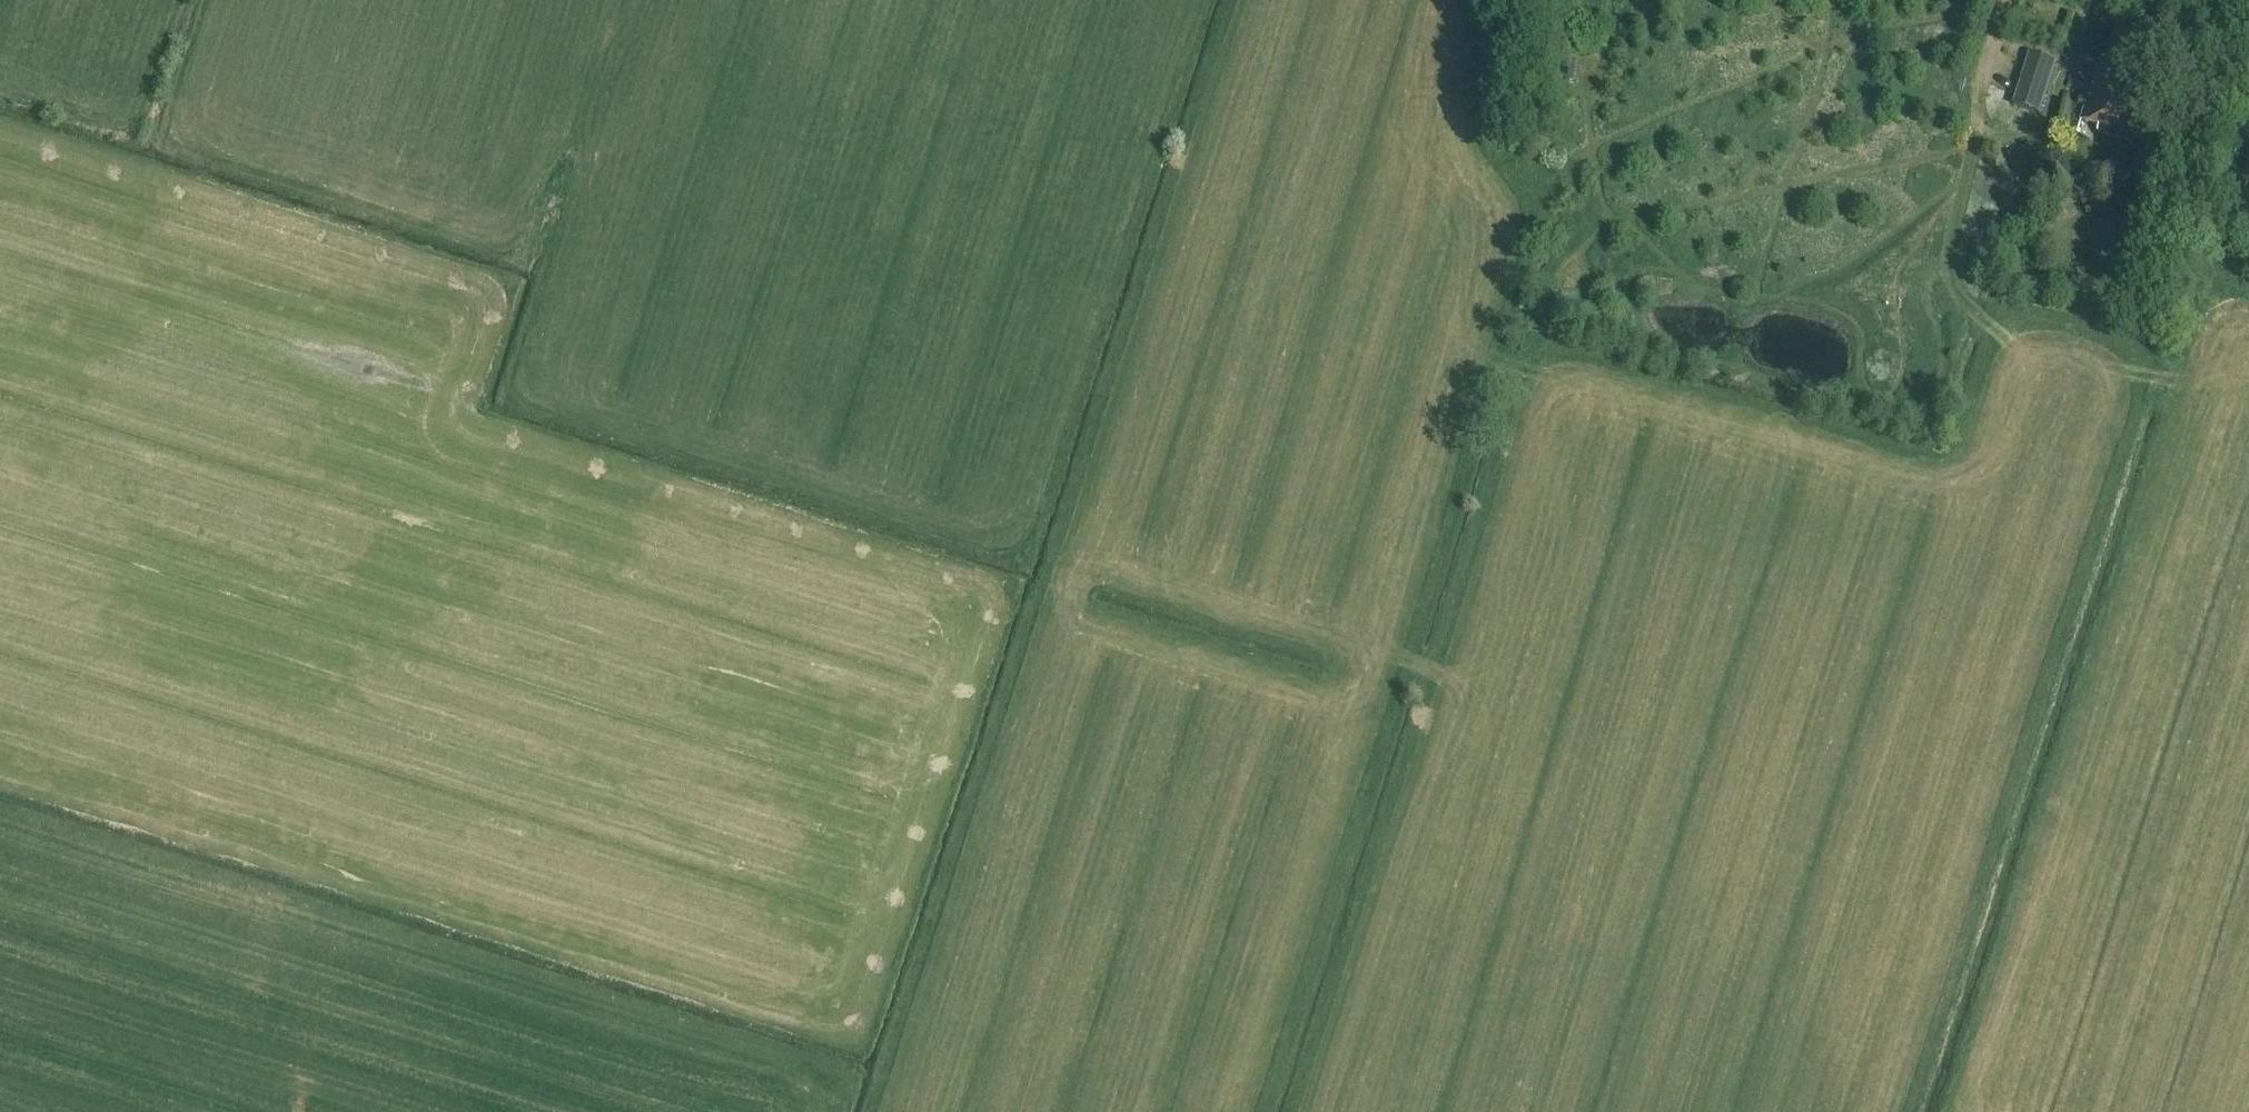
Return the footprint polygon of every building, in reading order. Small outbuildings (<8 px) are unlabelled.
[(2147,74),(2158,41),(2117,28),(2106,61),(2100,59),(2080,122),(2132,140),(2152,76),(2147,74)] [(2038,114),(2054,63),(2028,54),(2012,105),(2038,114)]
